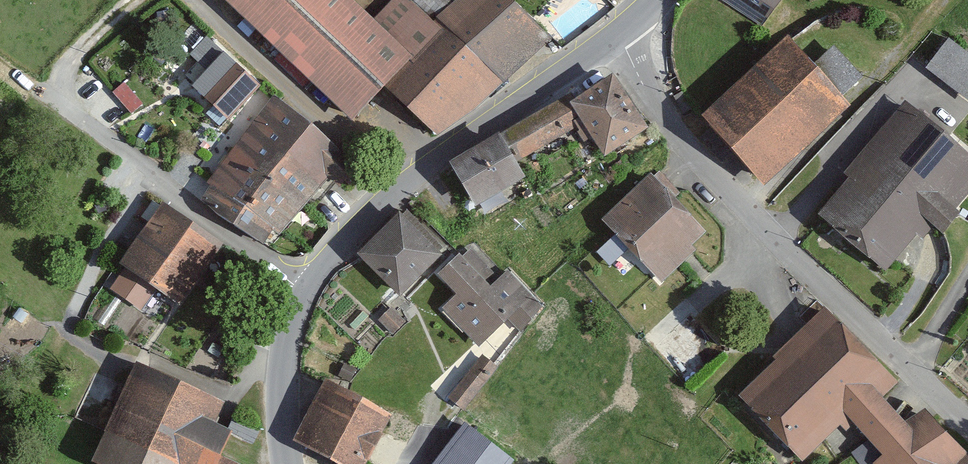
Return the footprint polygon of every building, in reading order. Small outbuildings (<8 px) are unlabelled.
[(347,124),(376,93),(435,30),(421,17),(403,0),(393,0),(369,26),(340,0),(212,0),(347,124)] [(376,93),(433,135),(547,38),(499,0),(466,0),(435,30),(376,93)] [(421,17),(437,0),(403,0),(421,17)] [(761,24),(777,0),(725,0),(761,24)] [(783,33),(696,112),(757,180),(845,102),(783,33)] [(915,76),(966,115),(967,112),(967,55),(945,37),(915,76)] [(602,57),(433,166),(464,212),(520,176),(512,164),(572,126),(595,161),(648,127),(602,57)] [(234,129),(196,172),(274,241),(345,160),(235,64),(202,102),(234,129)] [(113,90),(133,112),(146,100),(126,78),(113,90)] [(810,212),(887,275),(929,225),(936,230),(967,191),(967,154),(902,100),(810,212)] [(643,169),(597,217),(659,276),(706,228),(643,169)] [(155,198),(112,261),(176,305),(220,243),(155,198)] [(393,211),(353,252),(394,292),(435,251),(393,211)] [(455,256),(436,273),(454,292),(440,306),(479,347),(534,295),(507,267),(485,288),(455,256)] [(729,401),(790,463),(802,463),(851,417),(896,463),(925,463),(935,455),(943,463),(967,463),(967,458),(927,416),(908,427),(888,406),(907,389),(828,306),(729,401)] [(473,357),(452,396),(469,405),(490,366),(473,357)] [(84,454),(109,463),(243,463),(244,463),(215,450),(224,428),(210,422),(218,403),(124,362),(84,454)] [(295,437),(347,463),(357,463),(384,413),(323,382),(295,437)] [(423,463),(499,463),(500,463),(453,427),(423,463)]
